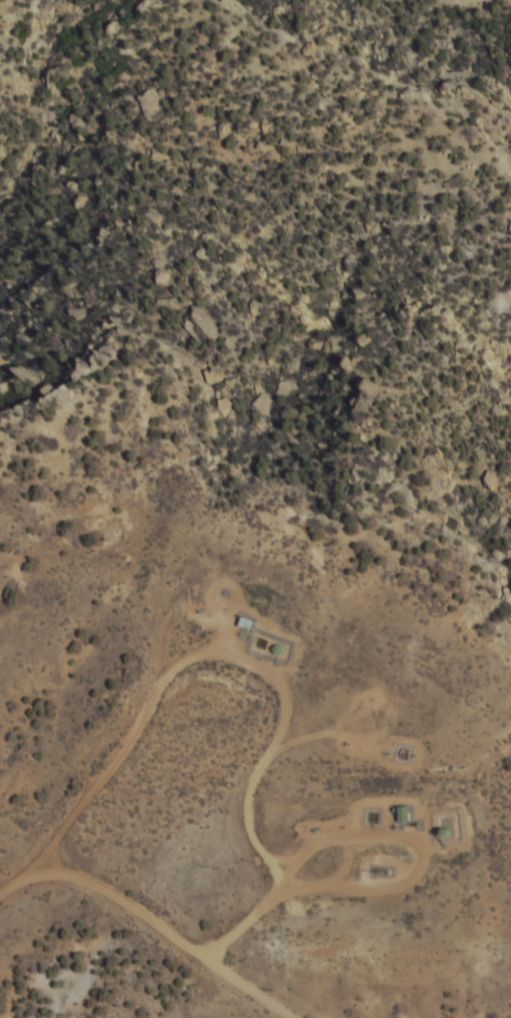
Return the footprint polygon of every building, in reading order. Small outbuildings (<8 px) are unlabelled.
[(244,625),(255,629),(258,620),(247,616),(244,625)] [(416,806),(404,806),(404,821),(416,821),(416,806)]
